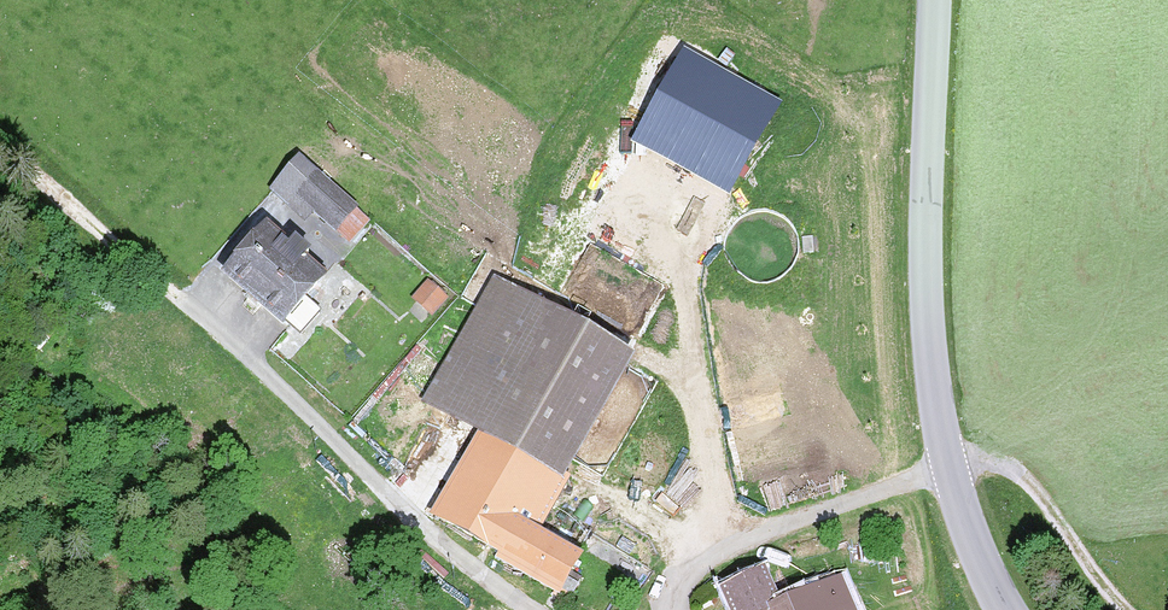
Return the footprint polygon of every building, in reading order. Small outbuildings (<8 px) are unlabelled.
[(775,100),(684,52),(640,134),(731,182),(775,100)] [(313,209),(336,229),(355,208),(301,162),(275,192),(305,218),(313,209)] [(284,321),(300,335),(320,313),(304,299),(319,282),(301,266),(308,258),(295,246),(288,254),(267,236),(230,277),(282,323),(284,321)] [(424,316),(445,296),(425,276),(404,296),(424,316)] [(560,476),(626,360),(495,287),(430,403),(484,433),(560,476)] [(576,558),(534,534),(565,479),(560,476),(484,433),(436,517),(504,555),(501,561),(556,592),(559,588),(571,595),(578,584),(565,577),(576,558)] [(725,592),(732,609),(850,609),(838,583),(778,608),(764,575),(725,592)]
